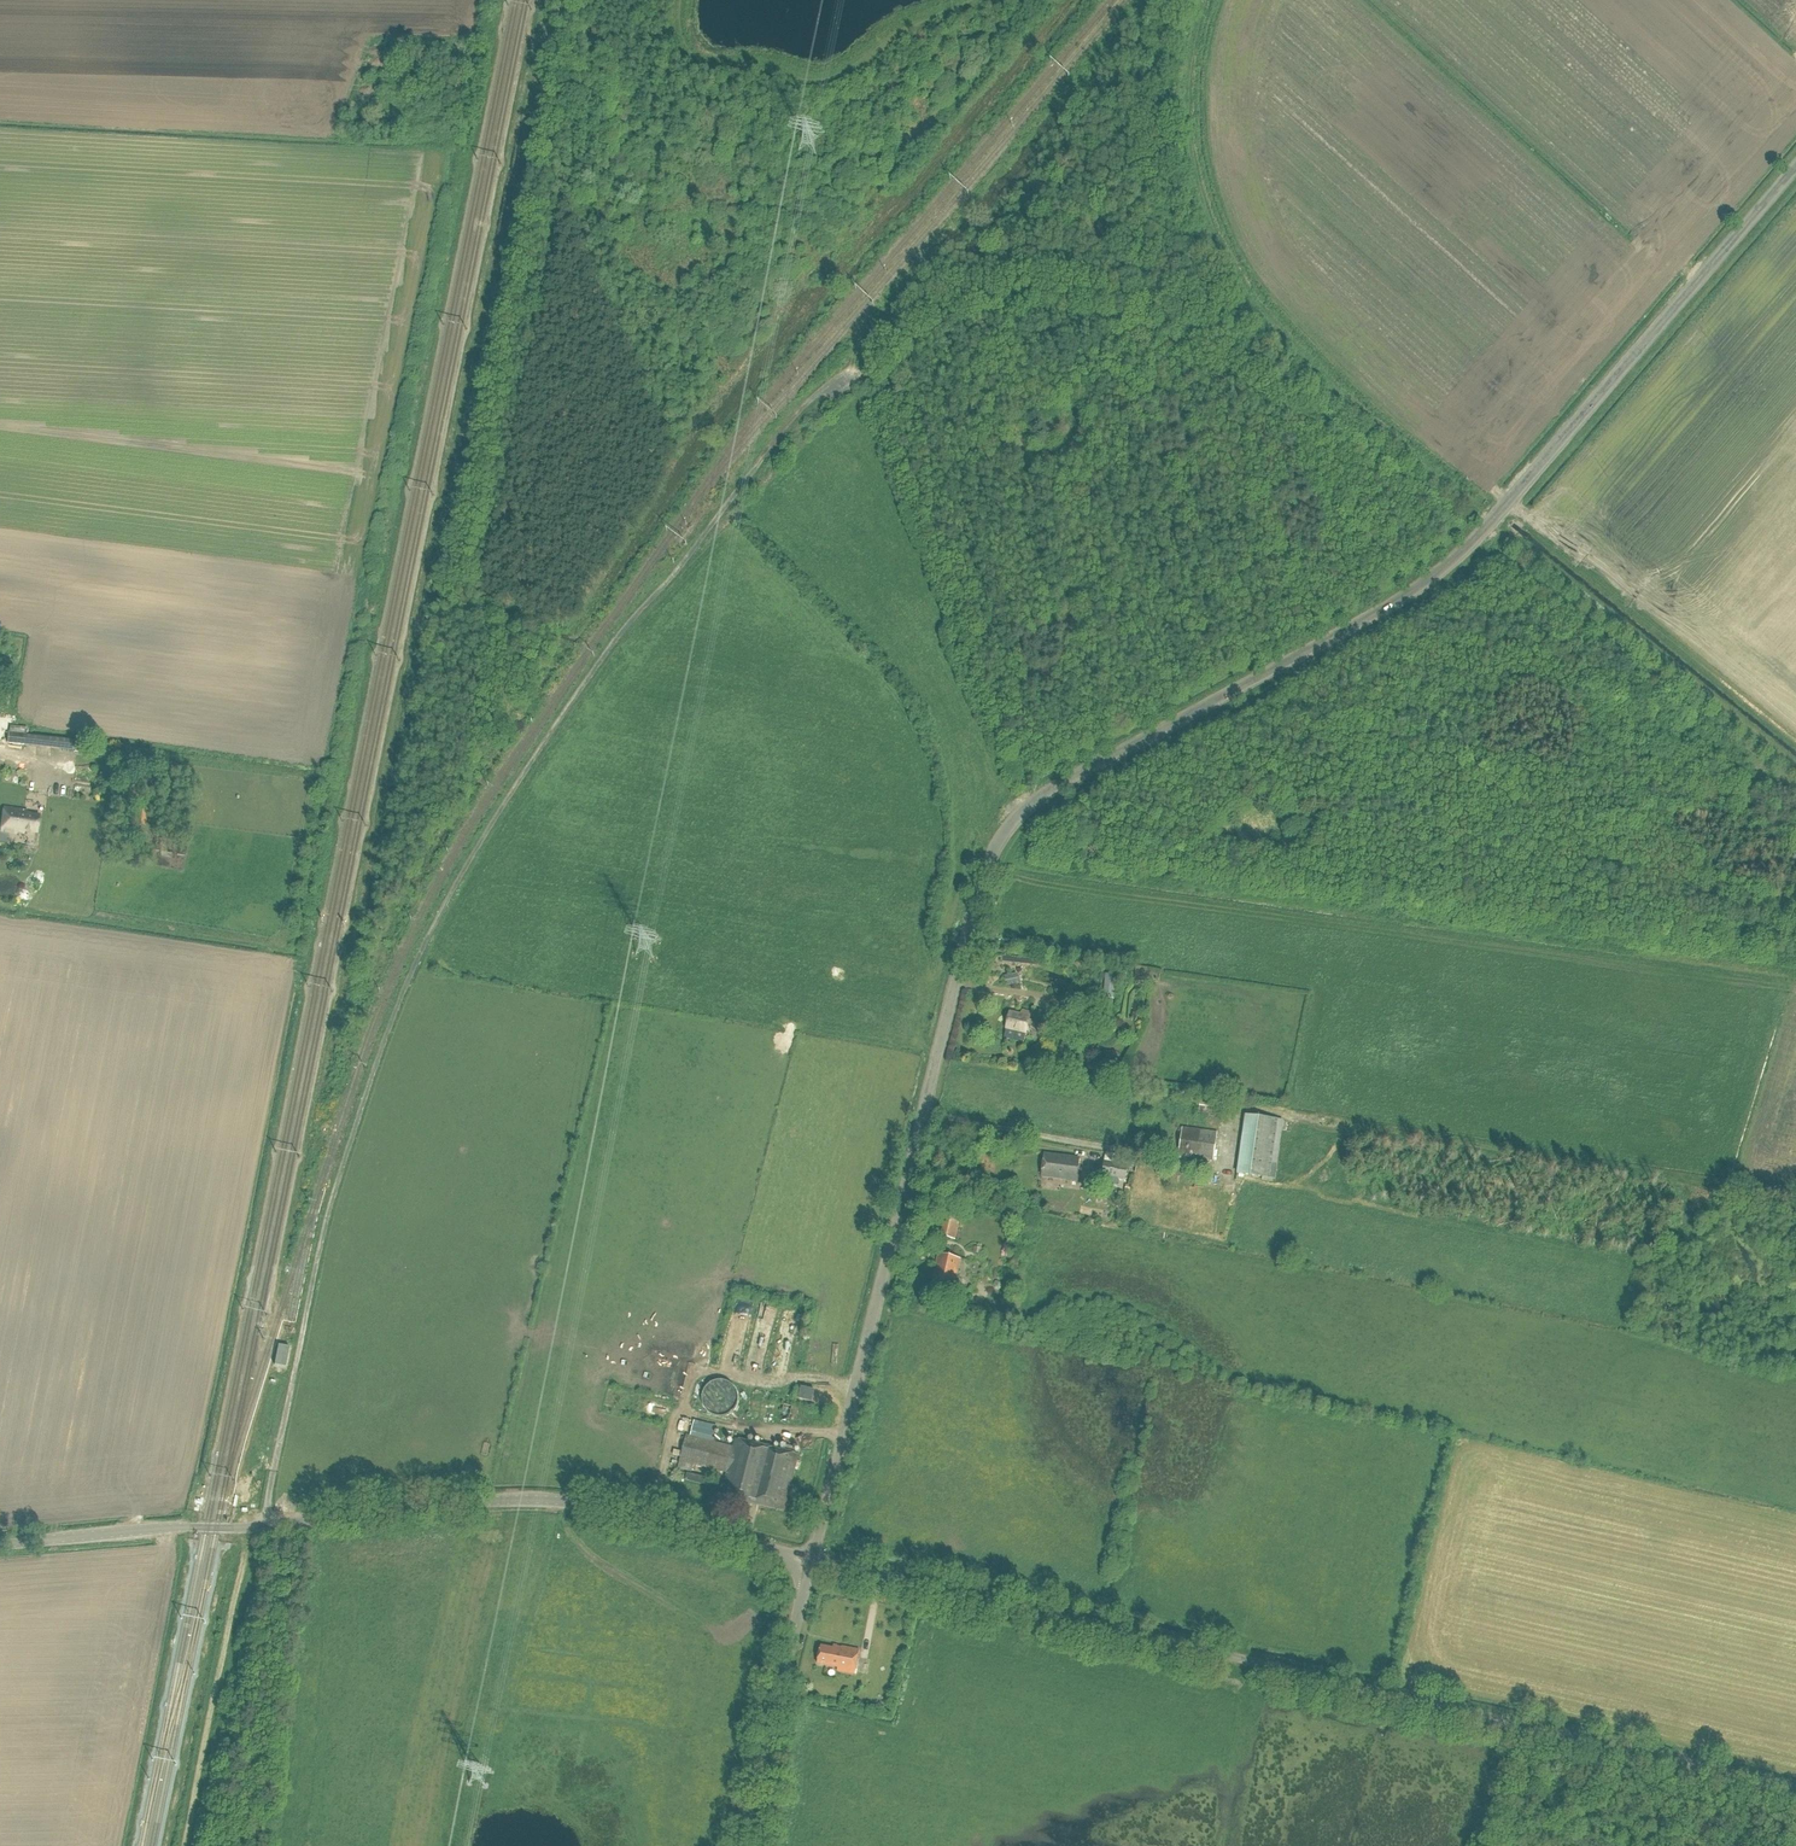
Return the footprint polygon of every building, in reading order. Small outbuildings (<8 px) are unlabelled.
[(25,736),(9,734),(7,743),(24,745),(25,736)] [(60,750),(75,751),(76,742),(32,736),(31,744),(60,747),(60,750)] [(5,808),(1,831),(17,834),(17,831),(38,834),(42,810),(28,808),(28,812),(5,808)] [(16,853),(21,848),(15,841),(9,847),(16,853)] [(1146,983),(1148,968),(1136,967),(1134,982),(1146,983)] [(1005,976),(1007,985),(1019,983),(1017,973),(1005,976)] [(1114,1000),(1116,976),(1105,975),(1103,999),(1114,1000)] [(1031,1026),(1032,1020),(1028,1019),(1030,1012),(1020,1010),(1020,1014),(1009,1012),(1004,1038),(1024,1042),(1027,1026),(1031,1026)] [(1059,1037),(1063,1019),(1047,1016),(1045,1026),(1051,1027),(1050,1036),(1059,1037)] [(1074,1029),(1076,1018),(1066,1017),(1064,1027),(1074,1029)] [(1089,1034),(1090,1021),(1080,1020),(1080,1033),(1089,1034)] [(1200,1108),(1223,1109),(1224,1103),(1201,1101),(1200,1108)] [(1275,1181),(1283,1121),(1245,1116),(1237,1175),(1275,1181)] [(1214,1161),(1218,1133),(1183,1128),(1179,1156),(1214,1161)] [(1129,1163),(1130,1157),(1105,1152),(1101,1176),(1126,1180),(1128,1171),(1135,1173),(1137,1165),(1129,1163)] [(1077,1181),(1079,1158),(1045,1154),(1042,1177),(1077,1181)] [(1109,1211),(1099,1212),(1100,1221),(1109,1220),(1109,1211)] [(956,1239),(960,1216),(945,1213),(941,1236),(956,1239)] [(952,1295),(961,1260),(940,1255),(931,1290),(952,1295)] [(984,1323),(987,1310),(967,1306),(965,1319),(984,1323)] [(758,1311),(749,1341),(762,1345),(771,1315),(758,1311)] [(286,1367),(290,1348),(279,1346),(275,1365),(286,1367)] [(639,1355),(645,1364),(652,1360),(645,1351),(639,1355)] [(740,1400),(740,1398),(740,1397),(740,1395),(739,1394),(739,1392),(738,1391),(737,1389),(736,1388),(735,1387),(734,1385),(733,1384),(732,1383),(731,1382),(729,1382),(728,1381),(726,1381),(725,1380),(723,1380),(721,1380),(720,1380),(718,1380),(717,1381),(715,1381),(714,1382),(712,1382),(711,1383),(709,1384),(708,1385),(707,1387),(706,1388),(705,1389),(705,1391),(704,1392),(704,1394),(703,1395),(703,1397),(703,1398),(703,1400),(703,1402),(704,1403),(704,1405),(705,1406),(705,1408),(706,1409),(707,1410),(708,1411),(709,1413),(711,1414),(712,1414),(714,1415),(715,1416),(717,1416),(718,1417),(720,1417),(721,1417),(723,1417),(725,1417),(726,1416),(728,1416),(729,1415),(731,1414),(732,1414),(733,1413),(734,1411),(735,1410),(736,1409),(737,1408),(738,1406),(739,1405),(739,1403),(740,1402),(740,1400)] [(813,1403),(816,1391),(802,1387),(800,1399),(813,1403)] [(612,1412),(605,1433),(612,1435),(618,1414),(612,1412)] [(767,1418),(753,1420),(755,1434),(769,1431),(767,1418)] [(691,1434),(713,1439),(714,1432),(693,1426),(691,1434)] [(734,1447),(686,1435),(678,1468),(693,1472),(695,1465),(728,1473),(722,1497),(785,1513),(799,1454),(736,1439),(734,1447)] [(710,1478),(687,1472),(685,1480),(708,1486),(710,1478)] [(860,1650),(835,1645),(834,1648),(821,1646),(817,1664),(837,1668),(837,1671),(855,1675),(860,1650)]
